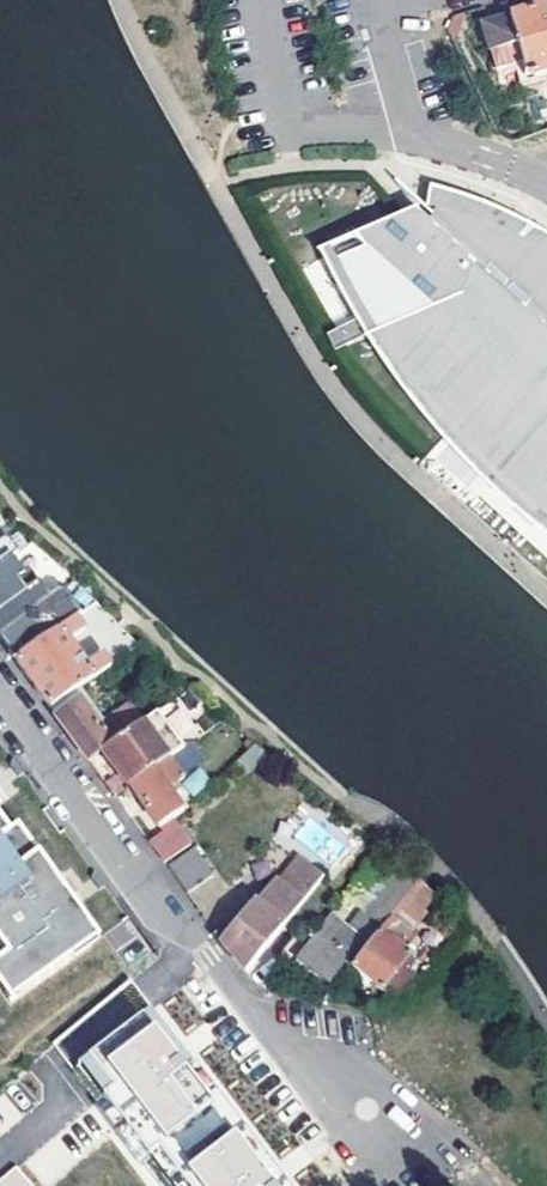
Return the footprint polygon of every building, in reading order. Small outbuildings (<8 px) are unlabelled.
[(546,76),(546,10),(485,28),(497,70),(516,64),(524,62),(529,77),(546,72),(546,76)] [(546,80),(546,76),(546,72),(529,77),(524,62),(516,64),(522,88),(546,80)] [(524,242),(534,226),(522,219),(510,213),(497,207),(486,202),(475,199),(461,195),(448,191),(431,187),(431,207),(437,209),(453,214),(467,218),(489,226),(499,230),(510,235),(524,242)] [(534,226),(524,242),(510,235),(499,230),(489,226),(467,218),(453,214),(437,209),(432,223),(423,226),(417,211),(404,216),(332,245),(347,277),(369,322),(382,348),(393,365),(417,400),(429,415),(440,429),(473,463),(491,479),(506,492),(529,510),(546,524),(546,233),(534,226)] [(2,540),(8,535),(19,552),(27,546),(16,530),(11,533),(0,517),(0,538),(2,540)] [(14,556),(19,552),(8,535),(2,540),(0,538),(0,566),(14,556)] [(5,609),(10,605),(21,623),(49,604),(54,600),(42,584),(37,588),(14,556),(0,566),(0,612),(5,609)] [(0,636),(0,643),(2,645),(14,663),(76,618),(83,612),(72,597),(49,604),(21,623),(0,636)] [(0,612),(0,636),(21,623),(10,605),(5,609),(0,612)] [(33,688),(51,712),(79,691),(112,667),(102,655),(88,666),(70,641),(85,630),(76,618),(14,663),(33,688)] [(129,644),(134,651),(141,646),(135,640),(129,644)] [(54,717),(88,763),(102,753),(113,746),(100,729),(86,709),(90,707),(79,691),(51,712),(54,717)] [(104,726),(100,729),(113,746),(145,722),(133,705),(104,726)] [(90,707),(86,709),(100,729),(104,726),(90,707)] [(145,722),(113,746),(102,753),(129,790),(131,787),(183,749),(157,713),(145,722)] [(242,746),(249,753),(254,747),(247,741),(242,746)] [(205,760),(191,743),(183,749),(131,787),(161,826),(164,827),(184,811),(169,789),(205,760)] [(249,753),(235,766),(246,777),(265,758),(254,747),(249,753)] [(200,767),(182,780),(191,794),(209,781),(200,767)] [(6,924),(0,929),(0,937),(13,955),(0,965),(22,995),(94,943),(55,889),(63,883),(20,823),(11,829),(0,814),(0,916),(6,924)] [(176,826),(149,847),(164,867),(192,848),(176,826)] [(198,852),(172,870),(191,897),(216,879),(198,852)] [(247,975),(251,969),(323,880),(299,861),(280,884),(275,881),(257,905),(256,904),(223,946),(247,975)] [(371,926),(343,903),(301,955),(340,985),(353,969),(425,879),(413,871),(371,926)] [(353,969),(384,993),(402,968),(413,955),(403,947),(442,893),(425,879),(353,969)] [(15,1001),(22,995),(0,965),(0,980),(15,1001)] [(155,1010),(76,1070),(165,1185),(288,1185),(186,1051),(155,1010)] [(192,1054),(214,1038),(203,1023),(181,1039),(192,1054)] [(0,1179),(0,1185),(33,1185),(17,1165),(0,1179)]
